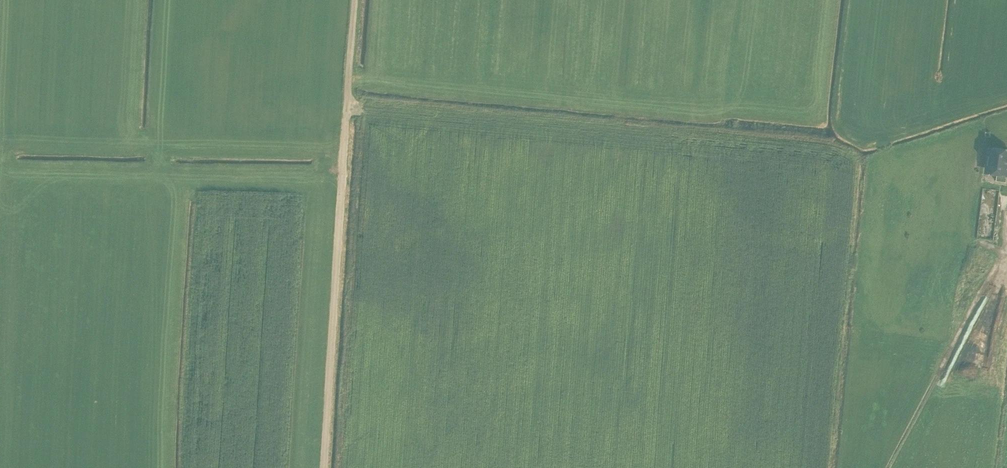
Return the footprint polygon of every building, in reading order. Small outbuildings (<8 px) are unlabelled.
[(988,147),(986,158),(991,159),(989,175),(997,176),(996,181),(1006,183),(1006,177),(1006,150),(988,147)] [(977,272),(980,257),(973,255),(969,270),(977,272)]
